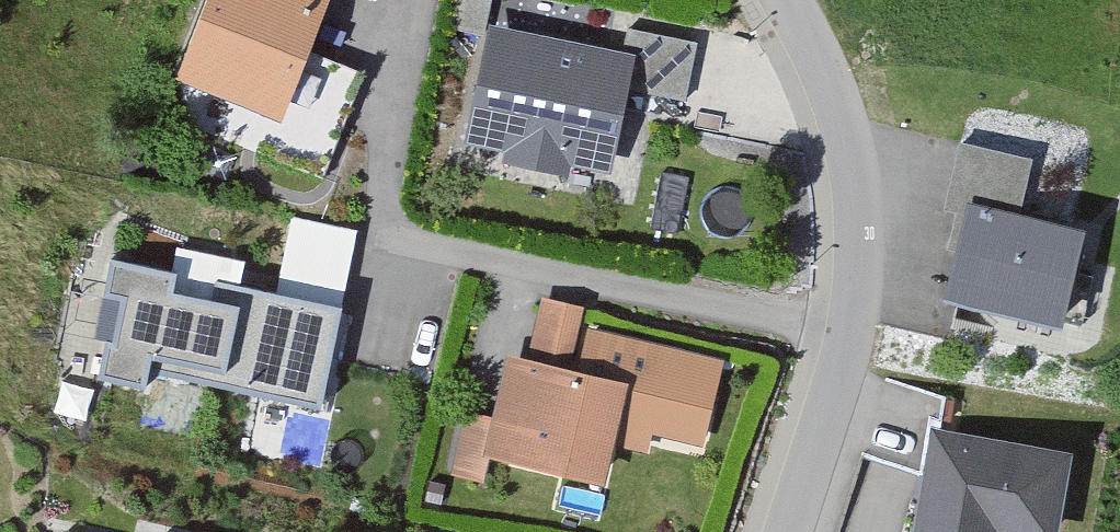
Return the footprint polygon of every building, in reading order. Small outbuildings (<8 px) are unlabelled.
[(277,103),(315,6),(299,0),(219,0),(191,70),(277,103)] [(604,159),(619,87),(685,101),(697,43),(628,29),(621,65),(497,38),(477,133),(519,141),(516,154),(559,163),(562,150),(604,159)] [(1029,160),(961,144),(946,207),(958,210),(949,248),(961,251),(971,210),(1015,220),(1029,160)] [(971,210),(950,295),(1058,321),(1078,235),(1015,220),(971,210)] [(291,218),(275,293),(342,306),(357,231),(291,218)] [(148,372),(321,407),(342,306),(275,293),(237,285),(233,304),(211,299),(219,261),(180,253),(176,272),(110,258),(102,296),(120,300),(112,342),(105,340),(97,378),(145,388),(148,372)] [(578,311),(546,303),(534,353),(566,360),(578,311)] [(591,333),(581,377),(531,365),(518,421),(499,417),(498,423),(491,450),(599,476),(608,438),(645,446),(655,407),(705,419),(718,363),(591,333)] [(485,476),(491,450),(498,423),(468,416),(455,469),(485,476)] [(938,437),(922,531),(993,531),(994,525),(1034,531),(1049,531),(1061,459),(938,437)]
